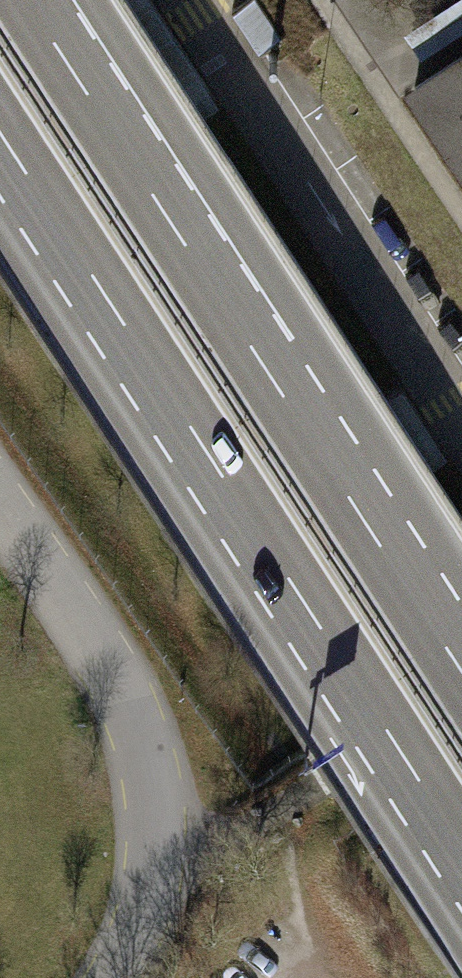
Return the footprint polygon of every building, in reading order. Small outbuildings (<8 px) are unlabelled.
[(413,88),(461,162),(461,56),(413,88)]
